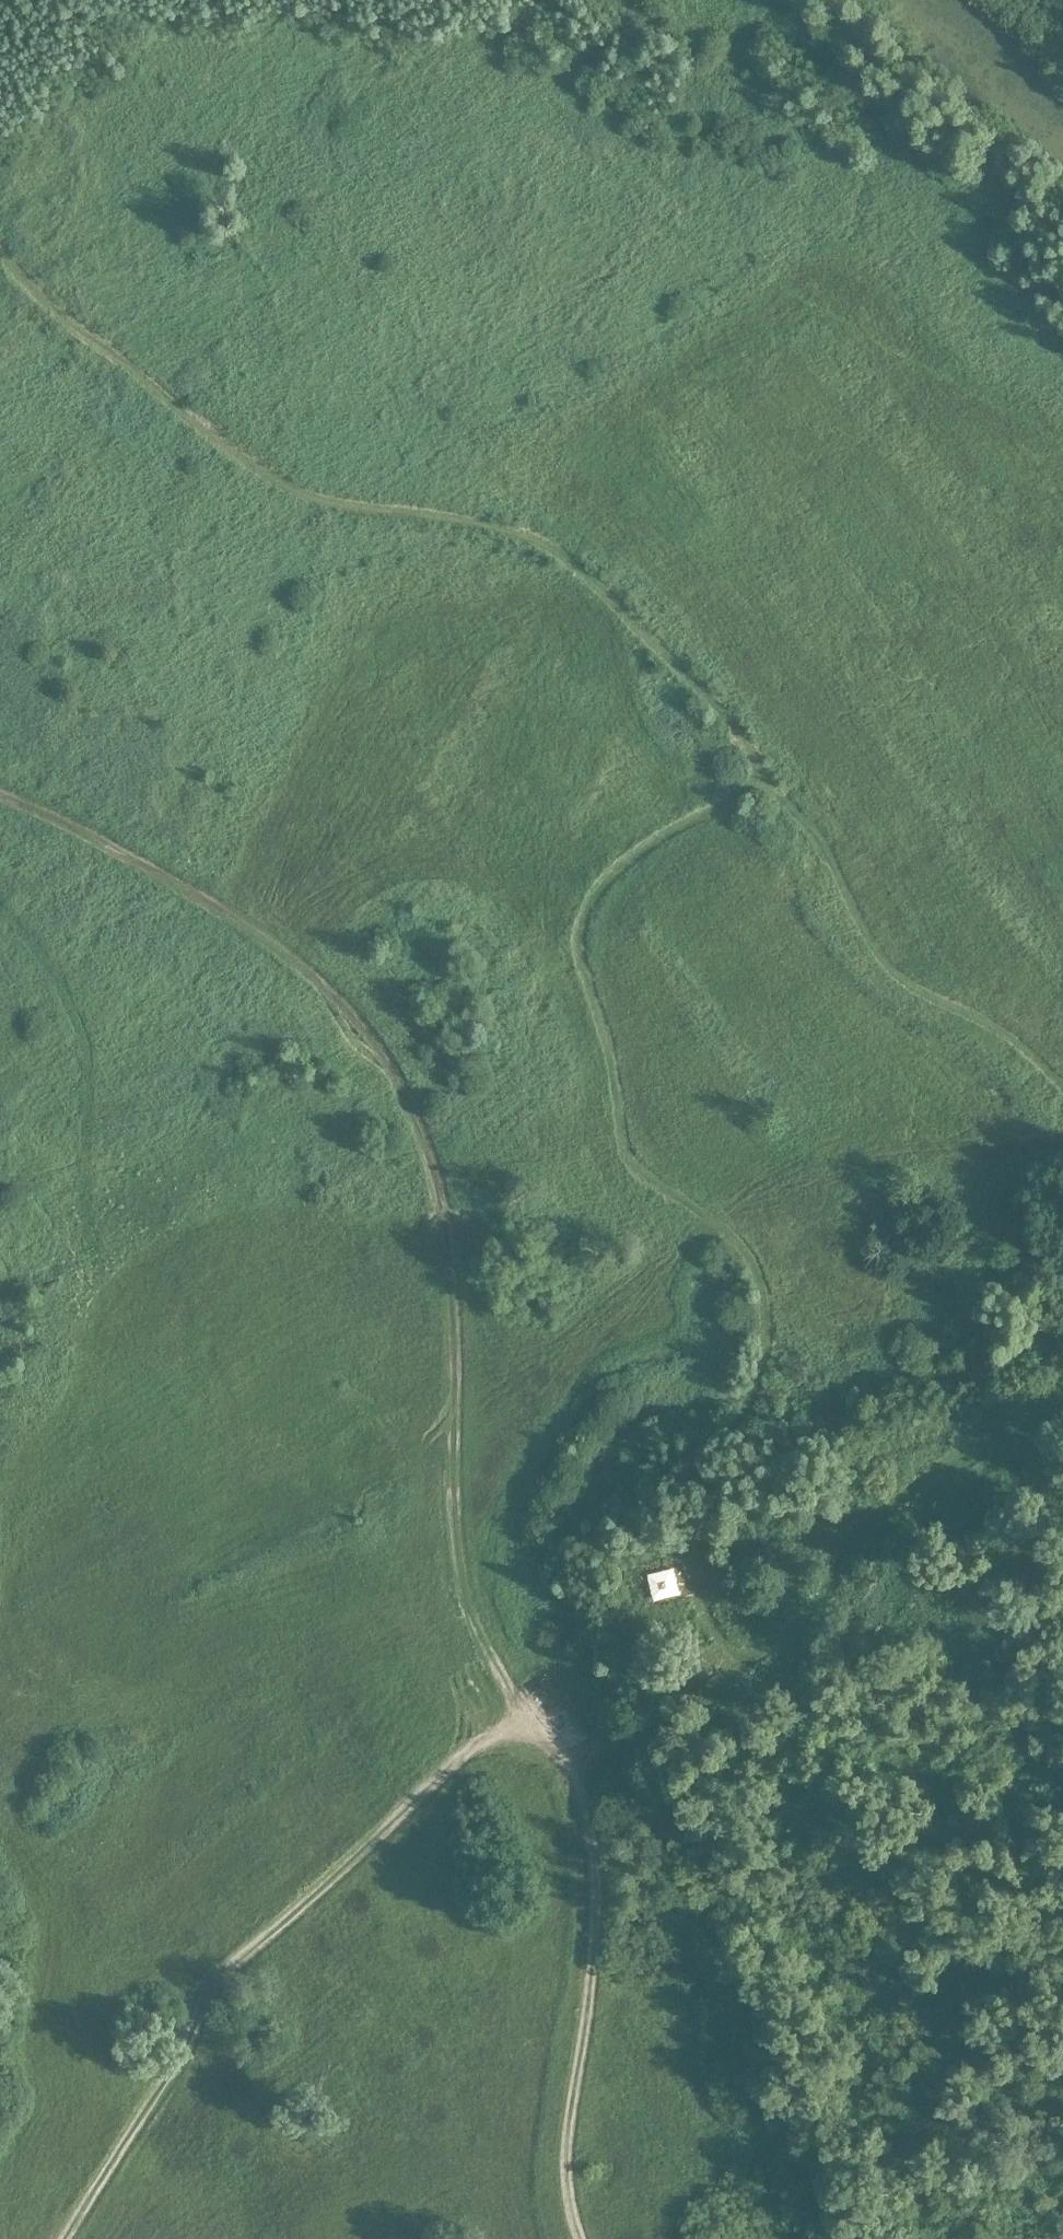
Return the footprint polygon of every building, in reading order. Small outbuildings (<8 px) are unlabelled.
[(644,1568),(650,1594),(678,1588),(672,1562),(644,1568)]
